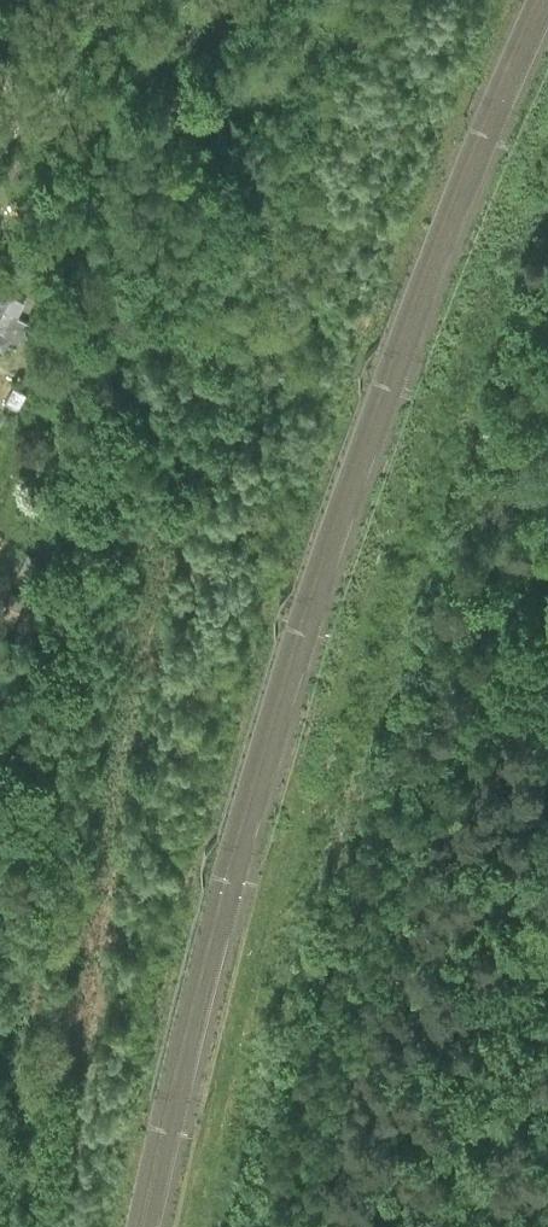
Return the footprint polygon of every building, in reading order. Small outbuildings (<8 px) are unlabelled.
[(8,316),(25,284),(0,272),(0,312),(8,316)] [(12,319),(5,332),(17,337),(23,325),(32,330),(42,312),(27,304),(17,322),(12,319)] [(28,375),(19,390),(32,397),(41,382),(28,375)]
